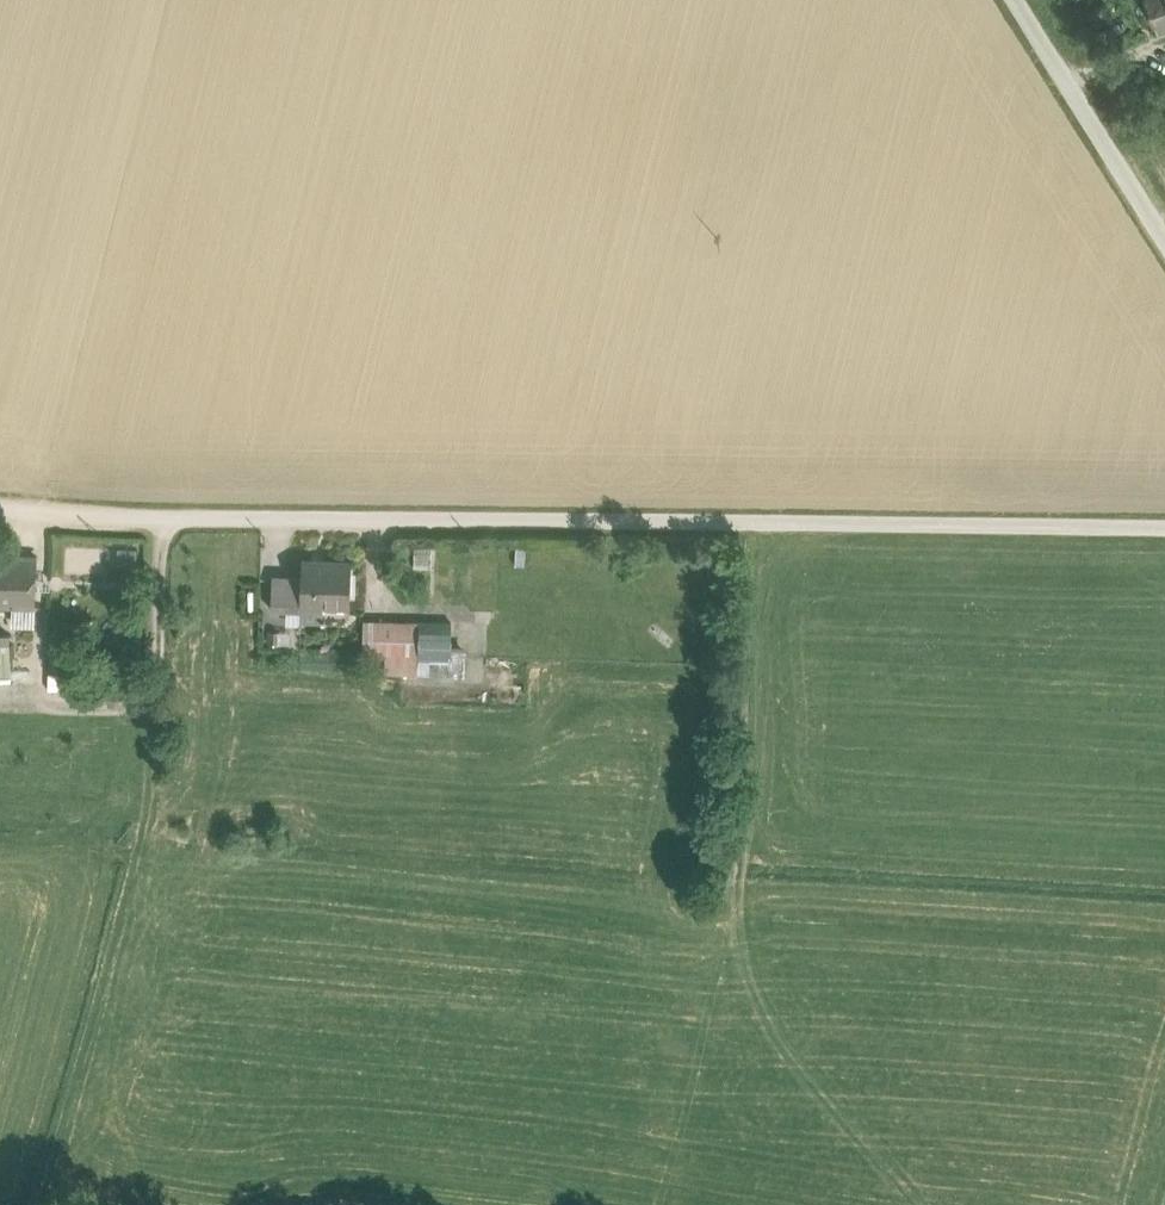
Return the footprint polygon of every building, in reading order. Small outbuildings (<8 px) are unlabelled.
[(1157,28),(1164,25),(1164,0),(1148,0),(1157,28)] [(35,606),(37,556),(0,554),(0,605),(35,606)] [(302,577),(301,602),(323,603),(350,604),(352,560),(302,558),(302,577)] [(302,577),(273,576),(273,601),(301,602),(302,577)] [(300,621),(322,622),(323,603),(301,602),(300,621)] [(366,624),(366,673),(465,674),(465,643),(450,643),(450,624),(366,624)] [(9,638),(0,639),(0,672),(10,671),(9,638)]
